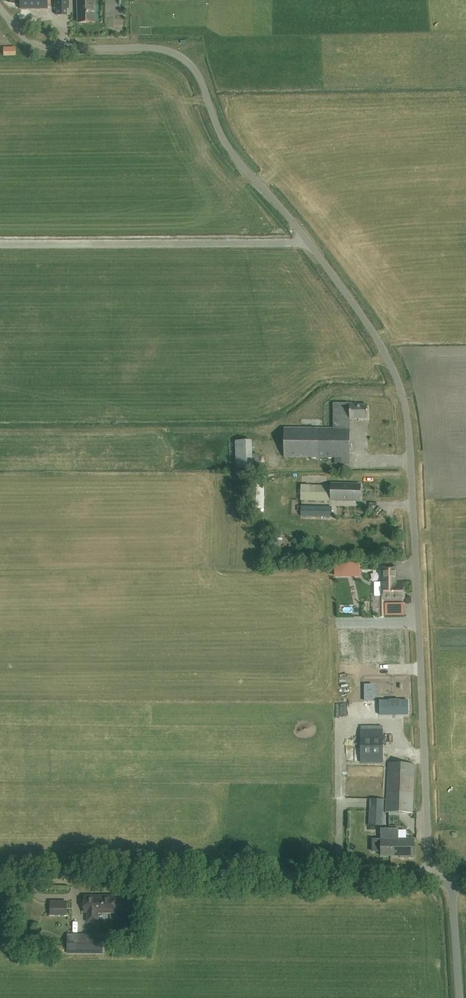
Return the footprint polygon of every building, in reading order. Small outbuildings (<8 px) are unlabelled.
[(20,9),(48,9),(48,5),(51,5),(51,0),(20,0),(20,9)] [(69,0),(55,0),(55,9),(70,9),(69,0)] [(94,0),(78,0),(78,23),(95,22),(94,0)] [(119,23),(119,5),(109,4),(109,23),(119,23)] [(6,47),(6,56),(18,56),(18,47),(6,47)] [(356,403),(333,403),(333,429),(284,428),(284,457),(338,458),(338,464),(350,464),(350,419),(368,419),(368,405),(356,405),(356,403)] [(251,455),(251,440),(234,441),(235,470),(259,469),(258,455),(251,455)] [(361,485),(331,484),(331,494),(361,495),(361,485)] [(302,485),(302,501),(330,502),(331,486),(302,485)] [(332,507),(302,506),(302,517),(331,517),(332,507)] [(336,563),(336,577),(361,577),(362,563),(336,563)] [(396,576),(396,566),(383,567),(383,583),(375,583),(375,596),(382,596),(382,602),(404,602),(404,583),(395,583),(395,576),(396,576)] [(408,702),(380,703),(381,717),(409,716),(408,702)] [(383,763),(383,729),(361,729),(361,763),(383,763)] [(414,764),(388,763),(386,812),(412,813),(414,764)] [(413,858),(413,838),(381,838),(381,856),(401,856),(401,858),(413,858)] [(118,897),(88,897),(88,912),(92,912),(92,921),(101,921),(101,912),(118,912),(118,897)] [(67,901),(50,901),(50,916),(67,916),(67,901)] [(103,934),(67,934),(67,953),(103,954),(103,934)]
